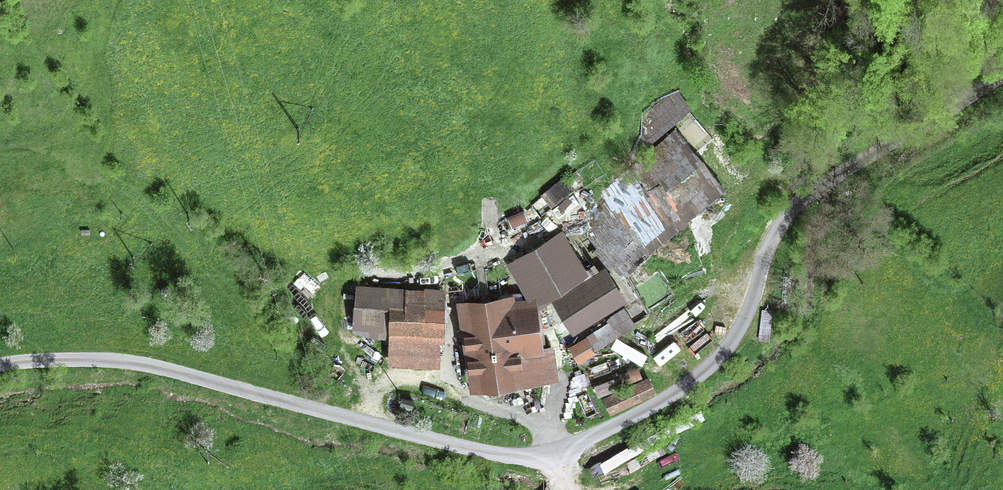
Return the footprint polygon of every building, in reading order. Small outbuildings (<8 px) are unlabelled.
[(574,220),(623,275),(721,188),(673,133),(574,220)] [(513,266),(530,301),(583,270),(561,236),(513,266)] [(604,279),(560,305),(572,325),(617,298),(604,279)] [(386,322),(388,342),(438,344),(439,293),(389,291),(389,292),(359,290),(356,319),(386,322)] [(530,303),(462,311),(472,386),(540,378),(530,303)] [(573,349),(579,358),(588,353),(583,343),(573,349)] [(645,382),(604,401),(610,413),(651,393),(645,382)]
